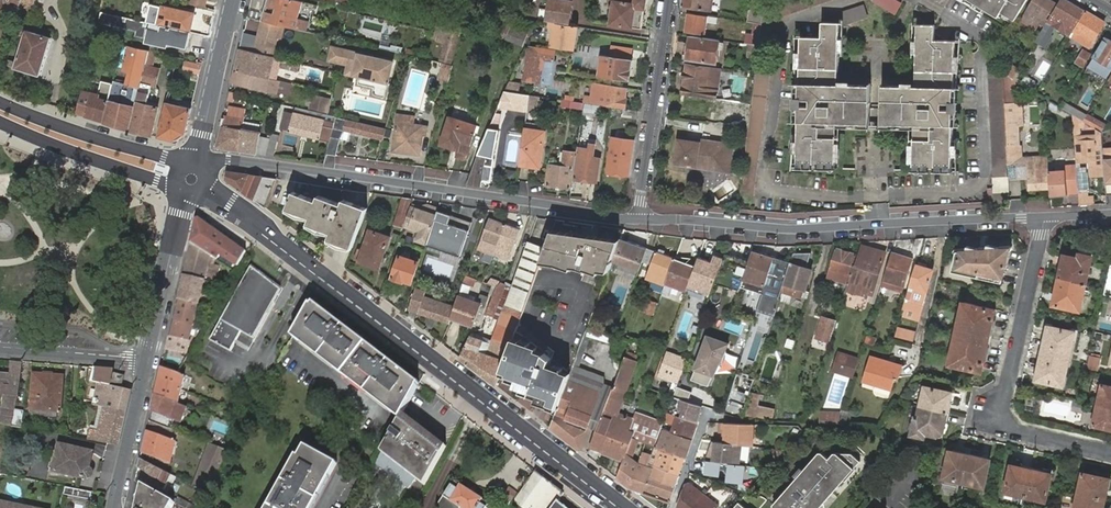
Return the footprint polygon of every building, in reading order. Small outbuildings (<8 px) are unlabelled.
[(19,11),(22,0),(0,0),(0,5),(19,11)] [(17,16),(24,18),(26,12),(31,13),(35,0),(22,0),(19,11),(17,16)] [(306,31),(309,22),(299,19),(299,18),(303,1),(300,0),(269,0),(264,17),(263,20),(286,25),(306,31)] [(560,0),(549,0),(545,20),(569,23),(572,5),(569,1),(560,0)] [(611,24),(642,29),(646,0),(615,0),(614,6),(605,5),(604,14),(612,15),(611,24)] [(682,7),(711,11),(712,0),(683,0),(682,7)] [(774,5),(777,16),(825,0),(788,0),(774,5)] [(1027,0),(966,0),(965,3),(970,6),(973,1),(975,2),(985,8),(999,16),(1002,12),(1015,20),(1027,0)] [(1048,20),(1047,19),(1056,3),(1051,0),(1034,0),(1025,15),(1021,21),(1036,29),(1040,23),(1045,26),(1047,22),(1048,20)] [(1068,0),(1060,0),(1048,20),(1047,22),(1071,36),(1086,11),(1068,0)] [(316,4),(303,1),(299,18),(299,19),(309,22),(306,31),(309,32),(316,4)] [(983,11),(985,8),(975,2),(974,5),(983,11)] [(161,6),(157,24),(190,32),(194,13),(161,6)] [(763,23),(764,15),(764,12),(749,10),(748,22),(755,23),(762,24),(763,23)] [(1105,22),(1086,11),(1071,36),(1090,47),(1105,22)] [(151,23),(101,12),(99,23),(136,31),(135,36),(144,38),(146,30),(149,30),(149,29),(150,27),(151,23)] [(717,22),(717,18),(689,14),(686,31),(704,34),(707,21),(717,22)] [(286,25),(263,20),(254,52),(274,57),(278,39),(282,40),(286,25)] [(555,23),(549,22),(549,26),(554,27),(551,46),(573,49),(577,28),(555,25),(555,23)] [(831,116),(848,117),(853,117),(852,122),(870,123),(871,84),(852,84),(852,90),(843,89),(832,78),(833,69),(838,69),(839,22),(822,22),(821,37),(801,37),(799,99),(811,99),(811,106),(799,106),(798,167),(815,168),(815,164),(836,164),(836,137),(831,137),(831,132),(831,116)] [(157,24),(151,23),(150,27),(149,29),(149,30),(147,41),(146,42),(167,46),(168,42),(187,46),(190,32),(157,24)] [(745,44),(759,46),(762,24),(755,23),(753,35),(747,34),(745,44)] [(533,30),(525,27),(523,30),(512,26),(511,27),(504,24),(500,34),(507,37),(506,39),(522,46),(523,44),(526,46),(526,44),(533,30)] [(942,102),(954,102),(955,40),(934,40),(935,24),(917,24),(916,70),(922,71),(921,80),(910,91),(901,91),(901,85),(882,85),(882,104),(891,104),(891,117),(890,123),(900,123),(900,118),(905,118),(920,118),(920,134),(920,138),(915,139),(914,166),(935,166),(935,170),(952,170),(953,109),(942,109),(942,102)] [(461,36),(463,30),(443,26),(442,30),(440,41),(444,42),(440,59),(451,61),(457,35),(461,36)] [(546,45),(551,46),(554,27),(549,26),(546,45)] [(15,68),(40,75),(52,38),(27,30),(20,28),(18,34),(24,37),(17,62),(10,60),(8,65),(15,68)] [(716,63),(719,40),(690,36),(689,44),(686,44),(685,49),(688,50),(687,56),(687,59),(716,63)] [(1085,72),(1104,83),(1110,71),(1110,42),(1105,38),(1085,72)] [(113,85),(110,101),(104,122),(130,130),(135,106),(139,92),(139,90),(145,65),(149,50),(128,46),(120,86),(113,85)] [(556,50),(535,47),(533,62),(527,60),(524,79),(540,82),(544,58),(554,60),(556,50)] [(254,52),(240,48),(234,70),(276,80),(279,67),(290,70),(298,72),(300,63),(292,61),(287,60),(274,57),(254,52)] [(360,77),(387,84),(392,62),(333,48),(331,59),(349,64),(347,73),(361,76),(360,77)] [(613,57),(633,60),(634,51),(614,48),(613,57)] [(157,52),(149,50),(145,65),(154,67),(157,52)] [(1090,55),(1083,50),(1076,63),(1083,67),(1090,55)] [(602,55),(598,75),(630,80),(633,60),(613,57),(602,55)] [(202,65),(177,59),(174,68),(200,74),(202,65)] [(438,78),(449,81),(453,65),(442,63),(438,78)] [(135,106),(130,130),(151,135),(158,107),(156,107),(147,104),(148,101),(150,94),(152,85),(156,86),(160,68),(154,67),(145,65),(139,90),(139,92),(135,106)] [(710,68),(687,65),(686,73),(684,73),(684,77),(683,79),(685,79),(684,87),(707,90),(708,82),(715,82),(715,77),(716,73),(716,69),(710,69),(710,68)] [(1003,74),(988,65),(993,177),(999,176),(1009,176),(1007,145),(1005,118),(1003,74)] [(234,70),(232,82),(278,92),(280,81),(276,80),(234,70)] [(1009,176),(999,176),(1000,199),(1010,199),(1009,181),(1009,178),(1022,177),(1022,175),(1028,174),(1028,179),(1029,189),(1050,188),(1049,172),(1048,158),(1028,160),(1028,159),(1021,159),(1020,145),(1019,126),(1024,126),(1024,116),(1018,117),(1018,104),(1016,81),(1012,79),(1003,74),(1005,118),(1007,145),(1009,176)] [(384,97),(387,84),(360,77),(359,83),(375,87),(373,94),(384,97)] [(82,95),(78,113),(85,116),(104,122),(110,101),(113,85),(113,83),(101,80),(97,94),(91,92),(83,91),(82,95)] [(280,81),(278,92),(291,95),(293,84),(291,84),(284,82),(280,81)] [(509,82),(509,91),(519,92),(520,83),(509,82)] [(628,89),(606,85),(605,88),(601,88),(599,98),(585,96),(584,103),(623,108),(626,109),(627,99),(626,98),(628,89)] [(575,88),(568,87),(566,99),(573,100),(575,88)] [(738,102),(751,105),(752,92),(739,89),(737,102),(738,102)] [(331,99),(332,93),(318,90),(317,95),(331,99)] [(530,95),(505,91),(501,100),(511,101),(510,108),(524,110),(524,109),(525,104),(528,104),(530,95)] [(310,109),(328,113),(331,99),(317,95),(314,95),(310,109)] [(539,96),(530,95),(528,104),(535,106),(537,106),(539,96)] [(723,124),(748,127),(751,105),(738,102),(737,102),(720,99),(716,99),(713,122),(723,124)] [(501,100),(498,106),(510,108),(511,101),(501,100)] [(180,105),(166,102),(158,137),(174,141),(186,134),(192,108),(180,105)] [(1073,109),(1062,102),(1059,106),(1073,115),(1073,109)] [(602,107),(585,104),(584,110),(601,113),(602,107)] [(891,104),(882,104),(882,123),(890,123),(891,117),(891,104)] [(626,109),(623,108),(622,117),(638,120),(639,111),(626,109)] [(333,131),(334,124),(294,114),(286,113),(282,130),(290,132),(330,141),(333,131)] [(396,114),(395,122),(392,152),(419,155),(421,135),(425,136),(426,126),(412,124),(413,116),(396,114)] [(1079,119),(1073,115),(1076,158),(1088,157),(1089,165),(1103,164),(1102,149),(1101,134),(1096,134),(1080,135),(1079,119)] [(831,132),(848,117),(831,116),(831,132)] [(1095,121),(1087,116),(1084,121),(1092,126),(1095,121)] [(238,151),(242,129),(245,118),(241,117),(240,121),(223,118),(221,126),(216,148),(238,151)] [(341,118),(336,117),(334,124),(333,131),(338,133),(341,118)] [(451,118),(450,118),(441,144),(458,149),(455,158),(465,160),(468,153),(476,126),(474,125),(451,118)] [(905,118),(920,134),(920,118),(905,118)] [(344,130),(383,140),(386,129),(347,120),(344,130)] [(500,121),(493,120),(478,155),(471,174),(467,185),(481,186),(482,180),(490,181),(491,177),(500,121)] [(520,161),(540,164),(545,132),(546,126),(526,123),(525,128),(520,161)] [(238,151),(257,154),(261,133),(242,129),(238,151)] [(327,154),(336,155),(341,133),(338,133),(333,131),(330,141),(327,154)] [(721,143),(679,136),(675,165),(717,171),(721,143)] [(630,176),(635,140),(613,137),(608,172),(630,176)] [(266,155),(273,157),(275,141),(269,140),(266,155)] [(579,147),(575,178),(597,182),(600,158),(593,157),(594,149),(595,144),(590,144),(589,149),(579,147)] [(1102,149),(1103,164),(1105,182),(1110,181),(1110,149),(1102,149)] [(553,161),(550,161),(547,185),(570,188),(574,153),(565,152),(563,167),(553,165),(553,161)] [(1078,193),(1078,191),(1077,176),(1066,177),(1066,171),(1065,166),(1062,167),(1062,171),(1056,171),(1049,172),(1050,188),(1051,197),(1067,195),(1067,194),(1078,193)] [(1066,177),(1077,176),(1077,168),(1076,166),(1065,166),(1066,171),(1066,177)] [(1080,206),(1088,205),(1087,190),(1085,168),(1077,168),(1077,176),(1078,191),(1078,193),(1080,206)] [(266,208),(277,179),(228,171),(226,180),(266,208)] [(352,248),(368,208),(344,199),(342,204),(319,196),(317,200),(294,191),(287,209),(311,217),(308,224),(332,233),(329,239),(352,248)] [(411,200),(403,197),(395,224),(403,227),(411,200)] [(436,218),(437,216),(411,207),(405,224),(421,230),(418,239),(428,243),(436,218)] [(452,215),(439,211),(436,218),(449,223),(452,215)] [(220,256),(231,240),(198,218),(196,218),(190,243),(215,259),(218,260),(220,256)] [(493,254),(505,224),(490,218),(478,248),(480,249),(493,254)] [(469,230),(437,219),(428,245),(461,256),(469,230)] [(520,229),(505,224),(493,254),(509,260),(520,229)] [(603,228),(603,230),(605,231),(604,237),(613,238),(614,229),(603,228)] [(359,248),(356,259),(380,268),(390,237),(370,230),(363,250),(359,248)] [(553,230),(546,247),(541,262),(557,265),(572,270),(573,267),(579,268),(586,270),(586,269),(599,274),(600,271),(608,272),(612,262),(620,240),(597,237),(587,235),(553,230)] [(621,238),(620,240),(612,262),(638,272),(642,262),(647,248),(621,238)] [(924,238),(916,239),(912,252),(919,254),(924,238)] [(237,268),(246,250),(231,240),(220,256),(237,268)] [(529,241),(512,286),(506,304),(524,310),(541,262),(546,247),(529,241)] [(215,259),(190,243),(183,275),(205,281),(206,274),(218,276),(220,268),(214,266),(215,259)] [(856,266),(853,265),(849,280),(865,285),(863,291),(873,295),(886,253),(862,246),(856,266)] [(658,252),(647,248),(642,262),(651,265),(646,278),(665,285),(666,283),(675,258),(664,254),(658,252)] [(952,271),(1002,283),(1010,248),(957,251),(952,271)] [(1059,278),(1086,283),(1093,254),(1093,253),(1093,252),(1092,252),(1092,251),(1092,250),(1091,250),(1091,249),(1090,249),(1089,249),(1086,248),(1085,248),(1084,248),(1083,248),(1082,249),(1081,249),(1081,250),(1081,251),(1080,252),(1080,253),(1079,258),(1074,257),(1064,255),(1059,278)] [(491,260),(493,254),(480,249),(478,254),(491,260)] [(853,265),(856,255),(836,249),(827,277),(848,283),(849,280),(853,265)] [(753,250),(750,261),(747,270),(741,287),(763,293),(763,291),(768,277),(773,259),(774,257),(753,250)] [(402,256),(400,256),(392,278),(403,281),(404,280),(408,282),(412,283),(419,262),(420,259),(416,258),(414,261),(410,259),(410,256),(410,254),(405,252),(403,253),(402,256)] [(914,258),(892,252),(884,280),(905,286),(914,258)] [(726,253),(724,257),(715,283),(739,291),(741,287),(747,270),(750,261),(726,253)] [(712,261),(699,256),(688,286),(711,294),(715,283),(724,257),(714,254),(712,261)] [(665,285),(663,291),(670,294),(673,285),(686,290),(694,269),(692,268),(686,266),(683,265),(684,262),(675,258),(666,283),(665,285)] [(790,264),(773,259),(757,310),(774,315),(790,264)] [(794,265),(790,264),(784,284),(782,291),(803,298),(806,290),(812,271),(794,265)] [(921,313),(923,303),(927,291),(934,270),(927,268),(925,267),(918,265),(916,265),(910,286),(906,298),(903,307),(901,314),(919,320),(921,313)] [(280,288),(250,266),(209,339),(230,351),(241,331),(252,338),(280,288)] [(478,272),(476,279),(481,281),(483,281),(485,274),(478,272)] [(493,278),(485,274),(483,281),(486,283),(496,287),(500,283),(493,280),(493,278)] [(183,275),(178,300),(198,305),(199,305),(205,281),(183,275)] [(476,279),(466,275),(460,291),(476,296),(481,281),(476,279)] [(1080,310),(1086,283),(1059,278),(1056,292),(1059,293),(1057,305),(1080,310)] [(849,280),(848,283),(847,288),(863,293),(863,291),(865,285),(849,280)] [(905,286),(884,280),(882,285),(903,291),(905,286)] [(505,285),(500,283),(496,287),(486,315),(493,317),(505,285)] [(451,317),(455,305),(430,297),(432,291),(417,286),(409,309),(418,313),(449,323),(451,317)] [(211,307),(214,309),(216,305),(222,295),(217,292),(211,303),(212,303),(211,307)] [(478,304),(459,296),(455,305),(451,317),(474,325),(481,305),(485,307),(489,297),(482,294),(478,304)] [(646,299),(641,311),(652,315),(656,303),(646,299)] [(172,322),(193,327),(198,305),(178,300),(172,322)] [(334,317),(313,301),(311,305),(332,321),(334,318),(334,317)] [(982,371),(996,310),(964,302),(950,364),(982,371)] [(403,414),(418,387),(397,370),(399,368),(379,353),(377,356),(351,335),(353,333),(334,318),(332,321),(311,305),(309,304),(294,334),(293,337),(302,344),(304,342),(335,366),(334,368),(352,382),(354,380),(391,409),(389,410),(400,419),(402,417),(403,414)] [(471,335),(460,358),(478,371),(497,385),(498,381),(500,377),(501,374),(505,361),(514,338),(516,331),(524,310),(506,304),(492,341),(485,338),(472,332),(471,335)] [(816,338),(830,342),(836,321),(822,317),(816,338)] [(169,336),(196,342),(196,341),(190,340),(193,327),(172,322),(169,336)] [(1036,380),(1063,386),(1075,332),(1048,326),(1036,380)] [(897,327),(894,336),(913,342),(916,332),(897,327)] [(354,333),(353,333),(351,335),(377,356),(379,353),(380,352),(354,333)] [(731,344),(707,334),(695,369),(692,380),(708,385),(713,377),(716,377),(731,344)] [(178,374),(184,363),(189,355),(196,342),(169,336),(166,350),(162,368),(178,374)] [(521,340),(514,338),(505,361),(501,374),(508,376),(507,379),(516,382),(515,385),(522,388),(521,390),(537,397),(536,402),(545,405),(557,409),(570,374),(562,371),(563,367),(560,366),(550,363),(552,358),(549,355),(545,352),(537,349),(538,346),(530,344),(531,342),(522,338),(521,340)] [(304,342),(302,344),(301,345),(333,369),(334,368),(335,366),(304,342)] [(673,397),(676,387),(676,384),(686,359),(667,352),(658,377),(672,382),(667,396),(673,397)] [(853,377),(859,360),(839,353),(833,371),(853,377)] [(1091,354),(1086,366),(1098,370),(1102,358),(1091,354)] [(869,361),(863,381),(890,390),(894,379),(897,380),(902,366),(892,363),(887,361),(871,356),(869,361)] [(596,430),(590,445),(603,449),(602,454),(623,462),(624,459),(625,456),(632,439),(635,430),(637,424),(616,417),(624,395),(636,361),(625,357),(614,388),(613,387),(596,430)] [(11,360),(10,374),(9,379),(18,380),(21,361),(11,360)] [(564,438),(580,450),(588,427),(605,384),(604,378),(573,366),(571,373),(570,374),(557,409),(556,411),(554,416),(550,427),(564,438)] [(110,368),(93,367),(89,381),(98,383),(106,385),(110,368)] [(158,382),(182,390),(185,376),(178,374),(162,368),(158,382)] [(418,387),(420,383),(399,368),(397,370),(418,387)] [(10,425),(13,409),(13,408),(18,380),(9,379),(10,374),(0,373),(0,396),(3,396),(1,406),(0,411),(0,423),(10,425)] [(31,409),(55,411),(57,411),(60,376),(31,373),(29,408),(31,409)] [(111,373),(108,383),(119,386),(122,375),(111,373)] [(754,380),(737,374),(727,404),(744,410),(754,380)] [(388,412),(389,410),(391,409),(354,380),(352,382),(351,383),(388,412)] [(177,403),(179,404),(182,390),(158,382),(155,395),(177,403)] [(102,407),(123,412),(128,390),(124,389),(106,385),(98,383),(97,388),(93,405),(98,406),(102,407)] [(588,427),(596,430),(613,387),(605,384),(588,427)] [(1101,405),(1110,407),(1110,386),(1103,384),(1101,394),(1104,395),(1102,402),(1101,405)] [(925,386),(921,406),(948,412),(950,402),(951,398),(952,392),(925,386)] [(692,392),(676,387),(673,397),(689,402),(692,392)] [(155,395),(151,412),(171,419),(173,414),(175,409),(177,403),(155,395)] [(702,407),(689,402),(673,397),(671,400),(676,402),(672,413),(696,421),(702,407)] [(179,404),(177,403),(175,409),(173,414),(171,419),(181,423),(187,407),(184,406),(182,405),(179,404)] [(1110,428),(1110,407),(1101,405),(1097,425),(1110,428)] [(98,406),(93,429),(96,430),(102,407),(98,406)] [(948,412),(921,406),(918,417),(915,417),(911,435),(925,437),(925,433),(937,436),(943,432),(944,429),(945,423),(948,412)] [(87,440),(107,443),(115,445),(123,412),(102,407),(96,430),(93,429),(90,428),(87,440)] [(10,425),(10,426),(24,428),(26,422),(20,421),(22,410),(13,409),(10,425)] [(55,418),(55,411),(31,409),(30,415),(55,418)] [(838,425),(844,425),(848,412),(843,410),(838,425)] [(821,412),(821,419),(838,421),(838,414),(821,412)] [(672,413),(666,429),(677,433),(677,434),(691,438),(696,421),(672,413)] [(440,442),(403,414),(402,417),(400,419),(382,452),(396,463),(410,474),(416,480),(425,486),(435,469),(447,447),(440,442)] [(747,445),(753,446),(753,425),(719,423),(719,432),(725,433),(724,442),(727,443),(747,445)] [(151,425),(150,432),(168,436),(169,429),(151,425)] [(660,445),(655,444),(654,447),(655,447),(684,457),(691,438),(677,434),(677,433),(666,429),(660,445)] [(657,438),(635,430),(632,439),(637,441),(654,447),(655,444),(657,438)] [(147,431),(142,453),(170,464),(172,454),(174,447),(175,441),(147,431)] [(637,441),(632,439),(625,456),(630,458),(637,441)] [(706,454),(705,460),(738,464),(741,445),(727,443),(724,442),(715,441),(713,455),(706,454)] [(83,480),(83,477),(84,477),(85,477),(86,476),(87,476),(88,470),(88,469),(87,468),(86,468),(85,468),(85,466),(81,465),(82,459),(83,453),(84,450),(56,443),(53,453),(50,468),(49,470),(82,477),(81,480),(83,480)] [(195,487),(206,493),(213,480),(219,469),(229,451),(211,444),(200,474),(195,487)] [(306,444),(304,448),(305,448),(305,449),(332,464),(334,464),(335,461),(306,444)] [(684,457),(655,447),(651,459),(649,464),(678,475),(684,457)] [(313,501),(316,496),(327,476),(329,478),(338,463),(335,461),(334,464),(332,464),(305,449),(305,448),(304,448),(299,457),(291,471),(289,470),(277,492),(279,493),(271,507),(309,507),(313,501)] [(961,482),(964,482),(969,459),(970,455),(966,454),(961,453),(949,451),(943,477),(961,482)] [(772,505),(775,507),(819,507),(860,461),(851,454),(834,452),(829,458),(822,452),(819,452),(772,505)] [(288,469),(289,470),(291,471),(299,457),(296,455),(288,469)] [(641,455),(638,464),(629,488),(669,502),(678,475),(649,464),(651,459),(641,455)] [(969,459),(964,482),(965,483),(984,487),(990,460),(978,457),(974,456),(970,455),(969,459)] [(140,459),(138,468),(141,470),(144,472),(141,479),(146,482),(164,490),(169,481),(172,475),(145,462),(140,459)] [(623,462),(617,478),(629,488),(638,464),(624,459),(623,462)] [(1022,495),(1025,496),(1032,469),(1022,467),(1016,466),(1015,466),(1012,465),(1006,491),(1022,495)] [(1032,469),(1025,496),(1029,497),(1045,501),(1051,474),(1048,473),(1047,472),(1042,472),(1032,469)] [(513,502),(522,507),(552,507),(556,502),(562,494),(553,486),(535,472),(518,495),(513,502)] [(736,488),(744,491),(748,481),(740,478),(731,472),(727,478),(733,482),(738,485),(736,488)] [(1083,472),(1079,492),(1105,499),(1110,478),(1106,478),(1083,472)] [(329,478),(327,476),(316,496),(313,501),(309,507),(314,507),(331,478),(329,478)] [(127,502),(135,504),(139,485),(131,483),(127,502)] [(685,484),(677,507),(678,507),(696,507),(705,496),(701,492),(697,489),(689,484),(685,484)] [(175,502),(174,502),(143,485),(142,490),(141,494),(138,503),(138,504),(137,507),(172,507),(175,502)] [(452,486),(445,497),(437,507),(438,507),(487,507),(481,505),(484,501),(475,494),(470,492),(461,486),(459,490),(452,486)] [(705,496),(710,490),(705,486),(703,489),(701,492),(705,496)] [(506,497),(513,502),(518,495),(511,489),(506,497)] [(279,493),(277,492),(275,491),(266,507),(271,507),(279,493)] [(1079,492),(1075,507),(1103,507),(1105,499),(1079,492)] [(718,505),(708,498),(705,496),(696,507),(716,507),(718,505)] [(185,507),(197,507),(198,507),(179,497),(178,500),(176,499),(174,502),(175,502),(185,507)]
